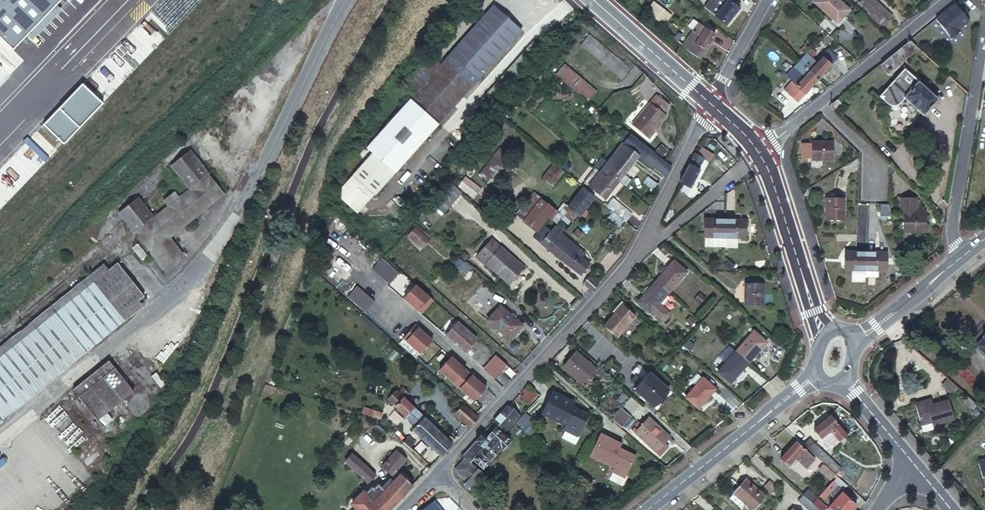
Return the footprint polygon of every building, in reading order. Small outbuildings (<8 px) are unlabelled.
[(13,50),(61,0),(0,0),(0,38),(13,50)] [(434,72),(414,94),(443,119),(449,112),(468,90),(486,69),(505,47),(524,25),(496,0),(482,17),(458,43),(434,72)] [(704,7),(725,24),(739,9),(733,4),(736,0),(710,0),(704,7)] [(814,4),(837,24),(848,11),(836,0),(818,0),(814,4)] [(858,5),(882,26),(891,16),(874,0),(863,0),(858,5)] [(941,16),(936,20),(952,39),(961,32),(959,30),(969,21),(955,4),(941,16)] [(663,10),(657,19),(663,24),(669,15),(663,10)] [(700,22),(681,45),(682,46),(684,49),(692,54),(697,58),(716,35),(700,22)] [(629,69),(632,64),(609,44),(592,30),(584,40),(623,74),(629,69)] [(918,48),(910,41),(907,44),(887,60),(881,64),(884,68),(888,73),(918,48)] [(820,58),(829,66),(835,60),(825,50),(819,56),(820,58)] [(802,57),(798,62),(802,66),(807,61),(802,57)] [(808,71),(817,80),(829,66),(820,58),(812,67),(808,71)] [(580,69),(568,59),(564,64),(559,69),(591,95),(600,85),(580,69)] [(807,61),(802,66),(808,71),(812,67),(807,61)] [(802,66),(798,62),(793,66),(798,70),(802,66)] [(884,68),(881,64),(870,74),(873,77),(884,68)] [(802,66),(798,70),(804,76),(808,71),(802,66)] [(891,105),(893,105),(895,105),(897,105),(899,104),(901,103),(902,101),(904,99),(919,82),(905,70),(881,98),(887,103),(888,104),(891,105)] [(803,94),(817,80),(808,71),(804,76),(795,85),(803,94)] [(796,102),(803,94),(795,85),(790,81),(783,90),(796,102)] [(939,99),(919,82),(904,99),(924,116),(939,99)] [(106,106),(82,84),(43,124),(67,147),(106,106)] [(660,91),(654,98),(667,109),(673,101),(660,91)] [(413,96),(410,98),(415,103),(439,123),(440,122),(443,119),(414,94),(413,96)] [(415,103),(410,98),(406,104),(394,117),(371,143),(400,168),(424,141),(439,123),(415,103)] [(654,98),(636,120),(653,134),(659,127),(657,126),(670,111),(667,109),(654,98)] [(844,106),(839,99),(831,105),(836,112),(844,106)] [(514,114),(512,117),(516,120),(526,108),(520,103),(512,112),(514,114)] [(605,157),(601,163),(611,171),(613,169),(623,177),(626,174),(629,169),(641,154),(653,163),(654,161),(657,157),(662,151),(658,149),(652,144),(647,140),(634,129),(630,127),(628,129),(631,132),(608,160),(605,157)] [(481,169),(484,172),(502,151),(506,145),(503,142),(495,152),(495,153),(481,169)] [(812,145),(811,158),(811,160),(832,161),(833,144),(812,143),(812,145)] [(502,151),(484,172),(490,177),(489,178),(498,186),(520,159),(513,153),(515,152),(506,145),(502,151)] [(801,157),(811,158),(812,145),(802,145),(801,157)] [(701,146),(697,152),(709,160),(713,154),(701,146)] [(400,168),(377,149),(357,171),(380,191),(400,168)] [(139,198),(119,215),(166,274),(186,258),(172,239),(226,195),(191,151),(172,168),(189,189),(180,197),(176,192),(163,202),(167,207),(155,217),(139,198)] [(654,161),(665,170),(667,166),(670,159),(666,156),(664,154),(662,151),(657,157),(654,161)] [(703,158),(695,154),(692,158),(701,163),(703,158)] [(564,161),(558,156),(554,161),(545,171),(556,181),(569,166),(564,161)] [(690,164),(698,169),(701,163),(692,158),(691,162),(690,164)] [(667,173),(669,172),(671,167),(674,162),(670,159),(667,166),(665,170),(667,173)] [(611,171),(601,163),(597,168),(589,177),(599,186),(599,187),(608,195),(623,177),(613,169),(611,171)] [(680,183),(681,183),(691,188),(701,170),(698,169),(690,164),(680,183)] [(623,177),(631,183),(637,175),(629,169),(626,174),(623,177)] [(380,191),(357,171),(347,183),(348,195),(364,209),(380,191)] [(467,189),(454,179),(450,184),(444,190),(432,206),(438,211),(441,207),(447,211),(463,194),(467,189)] [(592,185),(588,182),(585,187),(572,201),(582,209),(584,211),(596,197),(600,192),(592,185)] [(557,224),(559,222),(565,213),(536,189),(519,209),(541,228),(550,218),(557,224)] [(618,194),(611,202),(618,208),(621,210),(629,217),(635,209),(618,194)] [(904,207),(903,231),(924,231),(925,214),(916,213),(916,198),(901,198),(901,206),(904,207)] [(827,199),(825,221),(842,222),(844,200),(827,199)] [(866,225),(867,224),(865,204),(856,205),(859,238),(868,237),(866,225)] [(889,205),(880,205),(880,218),(892,218),(889,205)] [(625,222),(629,217),(621,210),(618,208),(613,213),(624,223),(625,222)] [(422,218),(419,220),(433,232),(435,229),(422,218)] [(540,235),(545,239),(553,229),(555,227),(557,224),(550,218),(541,228),(537,233),(540,235)] [(419,220),(411,232),(424,243),(426,241),(414,231),(421,224),(431,234),(433,232),(419,220)] [(726,226),(726,221),(702,220),(702,237),(704,237),(726,237),(726,226)] [(744,221),(726,221),(726,226),(726,237),(737,238),(744,238),(744,221)] [(565,230),(566,228),(559,222),(557,224),(555,227),(553,229),(545,239),(564,255),(570,260),(576,253),(579,249),(579,248),(583,244),(565,230)] [(414,231),(426,241),(431,234),(421,224),(414,231)] [(704,246),(725,247),(726,237),(704,237),(704,246)] [(726,237),(725,247),(737,247),(737,238),(726,237)] [(504,243),(490,259),(513,280),(527,264),(504,243)] [(589,250),(583,244),(579,248),(586,253),(589,250)] [(570,260),(584,271),(593,260),(586,253),(579,248),(579,249),(576,253),(570,260)] [(382,255),(373,265),(390,280),(399,270),(382,255)] [(844,271),(866,272),(867,256),(845,255),(844,271)] [(867,256),(866,272),(887,273),(887,257),(867,256)] [(667,269),(656,282),(668,293),(686,273),(674,261),(667,269)] [(150,304),(118,263),(109,270),(105,265),(0,349),(0,424),(150,304)] [(585,280),(594,288),(598,282),(601,279),(593,271),(589,275),(585,280)] [(594,288),(595,289),(598,285),(603,281),(601,279),(598,282),(594,288)] [(405,294),(422,309),(434,296),(416,281),(405,294)] [(349,292),(366,307),(376,297),(358,282),(349,292)] [(668,293),(656,282),(638,303),(650,314),(651,312),(659,303),(662,300),(668,293)] [(745,286),(744,306),(762,307),(762,287),(745,286)] [(612,311),(615,314),(622,306),(624,303),(621,300),(612,311)] [(505,302),(491,317),(513,337),(527,322),(505,302)] [(668,311),(659,303),(651,312),(661,320),(665,320),(669,316),(668,311)] [(615,314),(604,327),(617,338),(634,317),(622,306),(615,314)] [(447,330),(466,347),(478,333),(459,317),(447,330)] [(404,334),(422,350),(434,336),(416,321),(404,334)] [(981,335),(982,336),(974,344),(975,345),(974,347),(984,356),(984,355),(984,330),(981,335)] [(753,332),(735,352),(748,363),(766,343),(753,332)] [(400,347),(396,351),(401,355),(404,351),(400,347)] [(500,352),(488,365),(499,375),(511,362),(500,352)] [(748,363),(735,352),(718,372),(730,384),(748,363)] [(458,381),(469,368),(452,353),(441,366),(455,378),(458,381)] [(576,355),(563,369),(582,387),(595,373),(576,355)] [(109,361),(74,390),(99,421),(134,392),(109,361)] [(636,377),(625,367),(621,373),(631,382),(636,377)] [(472,370),(469,368),(458,381),(476,396),(487,383),(472,370)] [(639,380),(664,402),(669,396),(666,393),(669,391),(649,374),(647,376),(641,371),(636,377),(639,380)] [(658,409),(664,402),(639,380),(636,377),(631,382),(630,384),(636,388),(633,391),(652,408),(654,406),(658,409)] [(685,398),(697,410),(714,390),(702,378),(685,398)] [(403,385),(397,391),(403,396),(409,390),(403,385)] [(537,395),(528,386),(523,392),(524,393),(532,400),(537,395)] [(397,391),(394,388),(386,398),(416,425),(425,415),(410,401),(403,396),(397,391)] [(532,400),(524,393),(521,397),(528,404),(532,400)] [(566,428),(564,432),(577,438),(587,418),(571,409),(573,406),(552,395),(542,416),(566,428)] [(927,408),(926,402),(915,405),(920,424),(931,421),(932,426),(954,420),(949,401),(932,406),(927,408)] [(456,411),(469,424),(477,415),(464,403),(456,411)] [(371,407),(368,413),(374,415),(376,408),(371,407)] [(621,407),(612,417),(622,425),(631,416),(621,407)] [(503,413),(494,423),(505,434),(520,418),(509,408),(503,414),(503,413)] [(431,420),(425,415),(416,425),(414,427),(441,454),(446,448),(453,441),(431,420)] [(829,415),(815,428),(821,437),(830,429),(837,425),(829,415)] [(387,426),(377,417),(374,420),(370,417),(368,420),(381,432),(387,426)] [(655,425),(648,419),(640,428),(635,423),(629,428),(631,431),(629,432),(656,456),(663,448),(662,446),(669,438),(655,425)] [(519,421),(515,425),(521,431),(525,427),(519,421)] [(931,421),(920,424),(922,433),(933,430),(932,426),(931,421)] [(834,436),(830,429),(821,437),(825,443),(834,436)] [(462,458),(465,460),(469,464),(472,460),(482,469),(500,451),(502,452),(510,443),(503,438),(495,430),(485,442),(480,438),(475,443),(462,458)] [(577,438),(564,432),(561,438),(574,444),(577,438)] [(407,436),(403,440),(406,442),(415,449),(418,445),(407,436)] [(612,468),(610,472),(623,479),(633,457),(617,449),(618,446),(600,437),(590,457),(612,468)] [(804,445),(820,460),(823,462),(829,455),(810,438),(804,445)] [(796,443),(782,458),(789,466),(793,461),(796,464),(802,457),(811,464),(815,460),(796,443)] [(353,452),(345,460),(376,489),(391,476),(399,469),(409,458),(399,449),(375,472),(353,452)] [(465,460),(456,470),(456,471),(456,474),(466,484),(463,487),(464,488),(466,490),(469,493),(483,476),(469,464),(465,460)] [(835,477),(838,479),(840,477),(828,466),(825,464),(823,466),(820,470),(832,480),(835,477)] [(403,473),(399,469),(391,476),(395,480),(403,473)] [(623,479),(610,472),(607,478),(620,484),(623,479)] [(403,473),(395,480),(373,501),(364,509),(386,509),(402,494),(413,483),(403,473)] [(848,485),(840,477),(838,479),(835,483),(843,490),(848,485)] [(746,479),(734,493),(753,509),(764,495),(746,479)] [(827,491),(832,496),(838,490),(833,485),(827,491)] [(814,504),(815,505),(819,501),(821,498),(809,489),(803,495),(814,504)] [(823,496),(828,500),(832,496),(827,491),(823,496)] [(837,500),(849,509),(851,509),(856,504),(844,492),(837,500)] [(358,506),(362,509),(364,509),(373,501),(364,493),(354,502),(358,506)] [(814,504),(803,495),(799,499),(810,508),(814,504)] [(832,506),(836,509),(849,509),(837,500),(832,506)] [(815,505),(820,509),(828,509),(829,509),(819,501),(815,505)]
